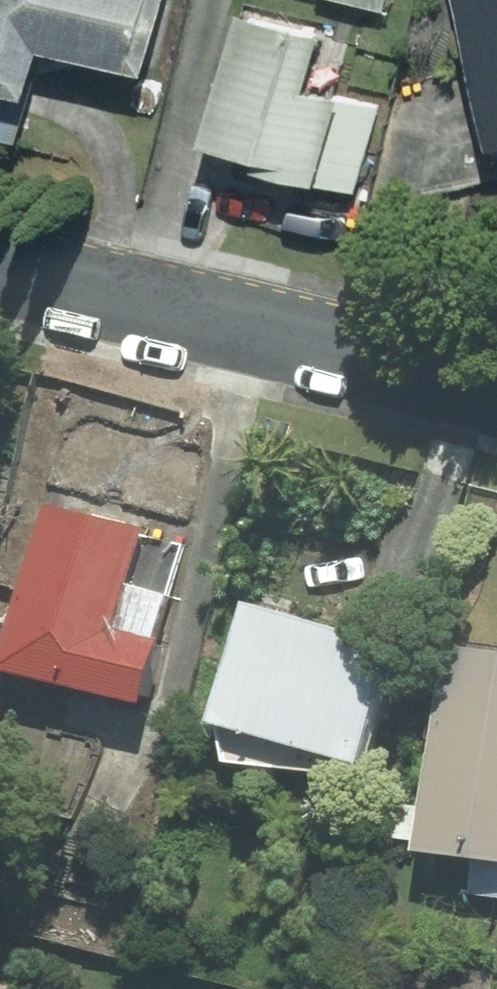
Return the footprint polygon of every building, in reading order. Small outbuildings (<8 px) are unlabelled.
[(0,44),(0,69),(28,77),(62,28),(152,54),(168,0),(13,0),(0,44)] [(251,0),(249,0),(215,149),(369,185),(390,95),(335,83),(349,22),(251,0)] [(496,78),(496,0),(478,0),(496,78)] [(0,465),(0,556),(22,468),(0,465)] [(161,531),(61,510),(28,666),(176,698),(188,643),(139,632),(161,531)] [(418,636),(279,597),(244,718),(384,757),(418,636)] [(468,651),(445,849),(496,856),(496,652),(468,651)]
